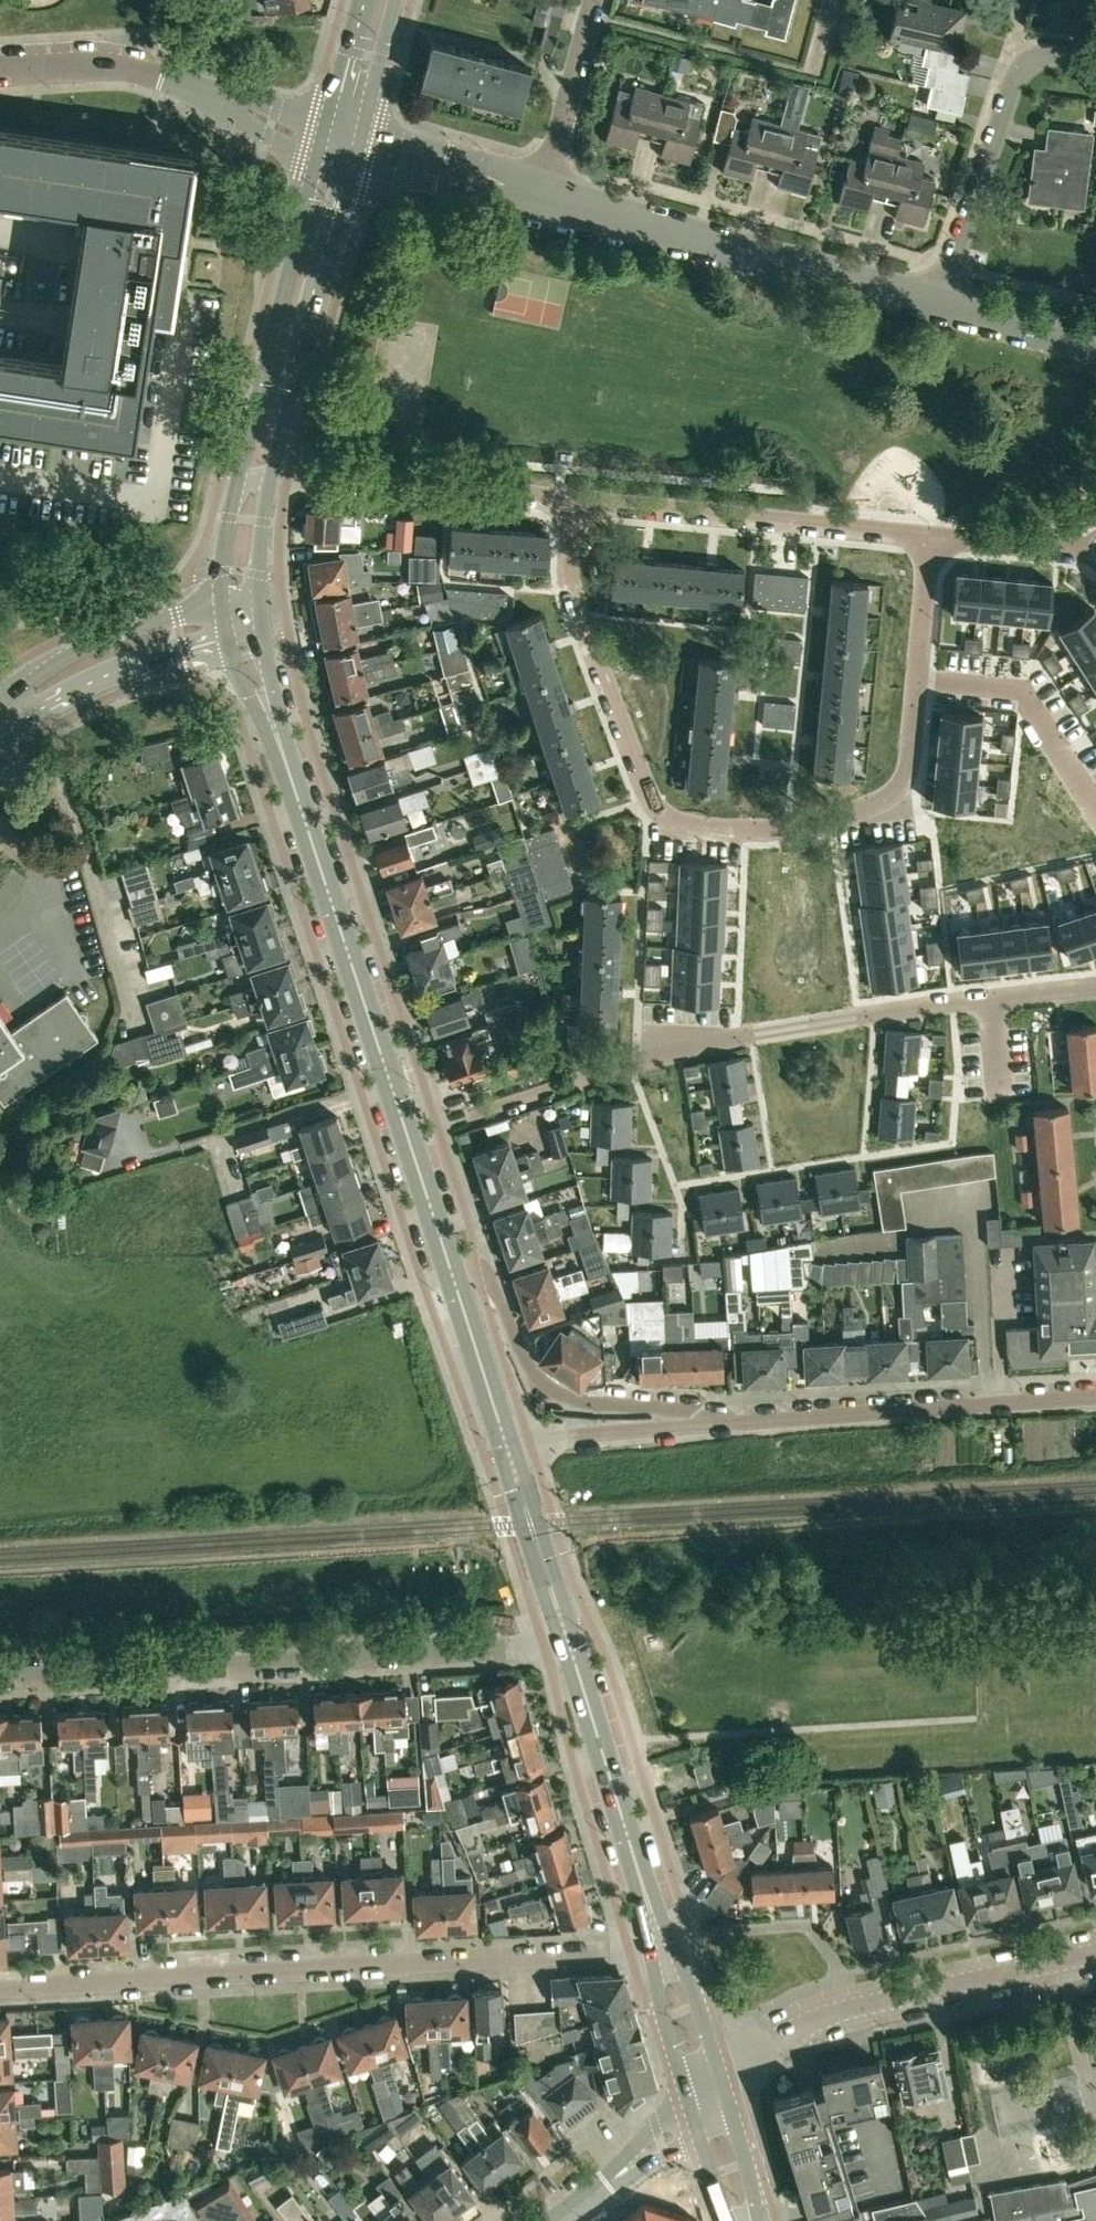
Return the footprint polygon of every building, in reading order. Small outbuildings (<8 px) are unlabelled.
[(268,12),(277,13),(275,3),(287,0),(265,0),(268,12)] [(558,0),(538,0),(536,8),(562,15),(566,2),(558,0)] [(694,4),(692,13),(714,18),(718,0),(679,0),(694,4)] [(714,18),(735,24),(738,15),(768,23),(765,32),(785,37),(795,0),(774,0),(773,5),(755,0),(718,0),(714,18)] [(888,46),(897,48),(899,37),(927,43),(922,64),(929,65),(924,83),(931,85),(927,104),(962,112),(966,93),(960,92),(964,71),(958,70),(962,49),(955,48),(964,11),(930,3),(931,0),(899,0),(888,46)] [(559,28),(562,15),(536,8),(532,21),(545,24),(559,28)] [(553,51),(559,28),(545,24),(539,50),(553,51)] [(432,41),(422,81),(471,94),(482,51),(476,50),(476,52),(432,41)] [(482,51),(471,94),(520,107),(530,67),(487,55),(488,53),(482,51)] [(680,54),(675,53),(671,69),(686,72),(688,73),(691,61),(692,58),(680,54)] [(857,70),(842,66),(837,88),(852,91),(857,70)] [(651,136),(663,91),(636,84),(632,98),(618,94),(606,140),(634,148),(638,133),(651,136)] [(663,91),(651,136),(664,140),(660,154),(690,162),(702,117),(687,113),(691,99),(663,91)] [(750,129),(735,126),(738,116),(730,109),(722,107),(714,138),(730,142),(723,171),(751,179),(755,164),(769,167),(781,123),(753,115),(750,129)] [(921,127),(924,115),(911,112),(908,124),(921,127)] [(86,208),(62,362),(0,353),(0,420),(103,436),(102,442),(114,443),(115,437),(134,440),(158,282),(164,283),(172,284),(175,268),(184,269),(187,252),(177,251),(179,243),(180,243),(183,219),(193,157),(173,153),(174,147),(167,146),(163,145),(162,152),(149,150),(3,127),(4,121),(0,121),(0,195),(86,208)] [(808,130),(781,123),(769,167),(782,171),(778,185),(807,193),(819,148),(823,134),(808,130)] [(897,153),(898,154),(903,136),(875,129),(867,161),(851,157),(840,201),(869,209),(873,195),(885,198),(897,153)] [(1091,135),(1052,129),(1049,150),(1037,149),(1030,198),(1081,205),(1091,135)] [(926,161),(898,154),(897,153),(885,198),(899,202),(895,216),(924,224),(936,179),(922,175),(926,161)] [(355,524),(356,512),(308,509),(307,536),(315,537),(314,548),(337,548),(339,523),(355,524)] [(489,529),(490,524),(490,523),(479,522),(478,528),(451,526),(448,562),(498,565),(501,530),(489,529)] [(412,525),(400,524),(399,547),(410,547),(412,525)] [(501,530),(498,565),(547,569),(549,533),(543,533),(501,530)] [(435,534),(416,533),(415,550),(434,551),(435,534)] [(342,553),(342,557),(305,562),(308,582),(313,581),(314,590),(371,581),(369,569),(360,570),(358,557),(356,553),(351,552),(342,553)] [(676,599),(679,563),(652,560),(653,555),(647,555),(642,554),(642,559),(614,557),(611,592),(676,599)] [(409,569),(409,577),(436,578),(437,578),(437,573),(437,559),(410,558),(409,569)] [(679,563),(676,599),(741,605),(744,570),(717,567),(718,562),(712,561),(707,561),(706,566),(679,563)] [(778,608),(782,573),(755,571),(752,606),(778,608)] [(955,572),(951,612),(976,614),(980,574),(955,572)] [(782,573),(778,608),(805,611),(808,576),(782,573)] [(980,574),(976,614),(1000,617),(1004,576),(980,574)] [(1004,576),(1000,617),(1024,619),(1028,579),(1004,576)] [(826,644),(861,648),(868,583),(832,579),(830,607),(824,606),(823,617),(829,618),(826,644)] [(1028,579),(1024,619),(1049,621),(1053,581),(1028,579)] [(418,584),(417,584),(419,600),(441,597),(443,597),(441,582),(441,580),(439,580),(437,581),(434,581),(418,584)] [(446,588),(448,596),(454,613),(506,616),(507,592),(446,588)] [(380,609),(378,598),(351,603),(348,591),(310,598),(314,616),(318,615),(319,620),(380,609)] [(456,619),(454,613),(448,596),(425,600),(432,624),(456,619)] [(1059,628),(1073,649),(1095,634),(1095,611),(1093,606),(1059,628)] [(355,624),(376,620),(393,617),(391,607),(380,609),(319,620),(320,625),(315,626),(319,644),(357,636),(355,624)] [(526,686),(560,675),(551,650),(557,648),(553,638),(548,640),(540,614),(513,622),(506,624),(526,686)] [(456,619),(432,624),(438,648),(440,648),(463,642),(456,619)] [(1073,649),(1085,669),(1095,662),(1095,634),(1073,649)] [(802,638),(771,636),(768,659),(800,662),(802,638)] [(965,636),(964,650),(973,650),(974,637),(965,636)] [(974,637),(973,650),(981,651),(983,638),(974,637)] [(1013,641),(1012,654),(1020,655),(1022,642),(1013,641)] [(445,673),(469,666),(463,642),(440,648),(438,648),(436,649),(444,673),(445,673)] [(1022,642),(1020,655),(1029,656),(1030,643),(1022,642)] [(855,712),(861,648),(826,644),(823,671),(818,670),(817,676),(817,681),(822,682),(820,708),(855,712)] [(381,663),(391,660),(389,651),(359,658),(356,645),(321,654),(325,671),(331,670),(332,675),(381,663)] [(1053,651),(1042,658),(1047,665),(1058,658),(1053,651)] [(694,722),(729,726),(732,699),(737,700),(738,694),(738,688),(733,688),(736,661),(700,657),(694,722)] [(1058,658),(1047,665),(1051,673),(1063,665),(1058,658)] [(391,660),(381,663),(332,675),(333,680),(328,682),(332,699),(367,691),(364,678),(394,671),(391,660)] [(1085,669),(1095,686),(1095,662),(1085,669)] [(454,699),(477,692),(469,666),(445,673),(454,699)] [(546,748),(579,737),(571,712),(576,710),(573,699),(568,701),(560,675),(526,686),(546,748)] [(1079,691),(1068,698),(1073,706),(1084,698),(1079,691)] [(477,692),(454,699),(453,699),(463,728),(486,720),(477,692)] [(1084,698),(1073,706),(1077,713),(1089,706),(1084,698)] [(764,699),(762,723),(793,726),(796,702),(764,699)] [(343,735),(392,719),(389,710),(371,715),(366,700),(331,711),(336,728),(341,727),(343,735)] [(849,777),(855,712),(820,708),(817,735),(812,734),(811,740),(811,746),(816,746),(813,773),(849,777)] [(942,710),(939,734),(979,738),(982,715),(942,710)] [(392,719),(343,735),(345,743),(341,744),(346,761),(382,750),(377,735),(404,727),(401,717),(392,719)] [(726,752),(729,726),(694,722),(687,787),(723,790),(725,763),(731,764),(731,759),(732,753),(726,752)] [(1002,732),(1001,740),(1014,742),(1015,733),(1002,732)] [(939,734),(937,757),(977,761),(979,738),(939,734)] [(579,737),(546,748),(566,810),(577,807),(599,799),(591,773),(596,771),(593,761),(588,763),(579,737)] [(167,738),(142,744),(141,763),(161,758),(170,756),(167,738)] [(1001,740),(1000,749),(1014,750),(1014,742),(1001,740)] [(431,742),(409,749),(414,763),(415,765),(436,758),(431,742)] [(471,768),(498,758),(494,744),(466,753),(471,768)] [(192,792),(195,791),(227,780),(218,751),(208,754),(205,745),(174,755),(178,764),(178,765),(183,764),(192,792)] [(403,751),(349,769),(353,782),(351,785),(353,791),(357,792),(358,796),(392,786),(386,766),(394,764),(395,769),(407,764),(403,751)] [(937,757),(935,779),(975,783),(977,761),(937,757)] [(498,758),(471,768),(475,780),(503,771),(498,758)] [(758,763),(757,776),(788,779),(789,766),(758,763)] [(998,777),(997,785),(1010,787),(1011,778),(998,777)] [(935,779),(932,803),(972,807),(975,783),(935,779)] [(231,792),(227,780),(195,791),(192,792),(172,798),(176,809),(187,823),(189,831),(189,849),(216,840),(211,824),(209,820),(237,810),(240,809),(234,791),(231,792)] [(997,785),(996,794),(1009,795),(1010,787),(997,785)] [(397,795),(361,807),(366,820),(364,823),(366,829),(369,831),(371,835),(407,824),(402,811),(428,803),(423,787),(397,796),(397,795)] [(391,839),(374,844),(378,858),(376,860),(378,867),(381,868),(383,871),(414,861),(408,842),(436,833),(433,823),(390,836),(391,839)] [(478,849),(497,843),(508,839),(504,827),(474,836),(478,849)] [(554,827),(525,837),(531,857),(561,847),(554,827)] [(506,871),(533,862),(524,834),(508,839),(497,843),(506,871)] [(198,884),(255,865),(246,839),(211,851),(215,865),(206,867),(207,871),(194,875),(198,884)] [(900,842),(855,848),(859,877),(904,870),(900,842)] [(561,847),(531,857),(538,877),(567,868),(561,847)] [(933,856),(916,858),(917,869),(934,867),(933,856)] [(681,861),(679,890),(725,892),(726,863),(681,861)] [(514,895),(540,886),(533,862),(506,871),(514,895)] [(147,863),(122,871),(133,904),(158,896),(147,863)] [(1073,864),(1064,866),(1067,879),(1076,877),(1073,864)] [(255,865),(198,884),(201,893),(213,889),(214,892),(223,889),(228,903),(264,892),(255,865)] [(1064,866),(1056,867),(1059,880),(1067,879),(1064,866)] [(567,868),(538,877),(545,897),(574,888),(567,868)] [(904,870),(859,877),(863,903),(860,904),(860,905),(908,898),(904,870)] [(394,907),(453,888),(449,878),(425,886),(421,874),(387,885),(388,888),(386,890),(389,899),(392,900),(394,907)] [(1026,874),(1018,876),(1021,889),(1029,887),(1026,874)] [(1018,876),(1009,878),(1012,891),(1021,889),(1018,876)] [(648,878),(647,889),(664,890),(665,879),(648,878)] [(936,883),(919,885),(920,896),(937,894),(936,883)] [(982,884),(974,886),(977,899),(985,897),(982,884)] [(540,886),(514,895),(525,930),(551,922),(540,886)] [(974,886),(965,888),(968,901),(977,899),(974,886)] [(453,888),(394,907),(397,914),(394,917),(397,925),(400,926),(401,929),(435,917),(432,906),(456,898),(453,888)] [(679,890),(678,918),(724,920),(725,892),(679,890)] [(583,958),(618,959),(619,933),(625,933),(625,922),(620,921),(621,894),(604,894),(585,893),(583,958)] [(937,894),(920,896),(922,907),(938,905),(937,894)] [(158,896),(133,904),(128,906),(133,923),(164,913),(158,896)] [(908,898),(860,905),(864,932),(909,926),(905,900),(908,899),(908,898)] [(218,945),(275,926),(266,900),(231,912),(235,926),(226,928),(227,931),(215,936),(218,945)] [(647,906),(646,917),(663,918),(664,906),(647,906)] [(1080,912),(1093,950),(1095,949),(1095,907),(1080,912)] [(1080,912),(1057,920),(1070,958),(1093,950),(1080,912)] [(646,917),(646,928),(663,929),(663,918),(646,917)] [(674,945),(674,946),(723,948),(724,920),(678,918),(677,945),(674,945)] [(1047,920),(1024,922),(1028,962),(1052,960),(1047,920)] [(410,968),(414,966),(447,956),(442,939),(463,932),(459,921),(418,935),(420,940),(411,943),(412,948),(408,949),(410,955),(406,956),(410,968)] [(1024,922),(1001,925),(1006,965),(1028,962),(1024,922)] [(1001,925),(979,928),(984,968),(1006,965),(1001,925)] [(207,959),(221,954),(234,950),(235,953),(244,950),(248,964),(284,952),(275,926),(218,945),(204,950),(207,959)] [(909,926),(864,932),(868,960),(913,954),(909,926)] [(979,928),(955,930),(960,970),(984,968),(979,928)] [(942,938),(925,940),(926,952),(943,949),(942,938)] [(126,944),(131,956),(146,952),(142,939),(126,944)] [(674,946),(673,974),(718,976),(720,949),(722,949),(723,948),(674,946)] [(943,949),(926,952),(928,963),(945,961),(943,949)] [(536,966),(533,953),(515,958),(519,971),(536,966)] [(913,954),(868,960),(872,989),(917,982),(913,954)] [(447,956),(414,966),(420,986),(424,985),(426,989),(435,986),(437,991),(456,985),(453,975),(454,975),(447,956)] [(617,986),(618,959),(583,958),(580,1023),(616,1024),(617,997),(622,998),(623,986),(617,986)] [(149,981),(173,974),(169,960),(145,967),(149,981)] [(234,1004),(294,985),(286,961),(253,972),(257,985),(231,994),(234,1004)] [(644,961),(644,972),(661,973),(661,962),(644,961)] [(644,972),(643,984),(660,984),(661,973),(644,972)] [(673,974),(672,1003),(717,1005),(718,976),(673,974)] [(294,985),(234,1004),(238,1015),(264,1006),(269,1020),(302,1009),(294,985)] [(430,1017),(434,1028),(435,1032),(470,1021),(463,1002),(471,999),(472,1004),(484,1000),(480,986),(426,1004),(430,1017)] [(79,1010),(66,992),(11,1030),(8,1027),(0,1014),(0,1097),(4,1103),(98,1037),(85,1019),(87,1016),(86,1012),(83,1010),(79,1010)] [(156,1029),(163,1027),(186,1020),(176,992),(147,1002),(156,1029)] [(489,1023),(504,1018),(515,1014),(511,1002),(485,1010),(489,1023)] [(314,1044),(305,1017),(269,1029),(270,1030),(257,1034),(261,1045),(246,1050),(251,1064),(314,1044)] [(504,1018),(489,1023),(472,1029),(473,1030),(443,1040),(448,1052),(442,1054),(446,1063),(444,1067),(444,1070),(446,1073),(449,1074),(450,1078),(485,1067),(476,1039),(507,1029),(504,1018)] [(579,1054),(580,1023),(567,1022),(566,1054),(579,1054)] [(1095,1056),(1095,1025),(1068,1028),(1071,1059),(1095,1056)] [(145,1033),(152,1058),(153,1062),(188,1051),(183,1033),(167,1038),(163,1027),(156,1029),(145,1033)] [(885,1048),(920,1051),(921,1031),(887,1028),(885,1048)] [(946,1042),(946,1033),(932,1031),(932,1041),(946,1042)] [(138,1062),(152,1058),(145,1033),(115,1042),(107,1067),(137,1058),(138,1062)] [(510,1072),(552,1058),(546,1042),(505,1056),(510,1072)] [(230,1071),(234,1085),(268,1074),(275,1095),(305,1086),(302,1077),(322,1071),(314,1044),(251,1064),(230,1071)] [(918,1072),(920,1051),(885,1048),(883,1069),(886,1069),(885,1082),(908,1084),(909,1071),(918,1072)] [(712,1082),(746,1076),(743,1056),(708,1061),(712,1082)] [(1071,1059),(1074,1091),(1095,1089),(1095,1056),(1071,1059)] [(683,1065),(685,1074),(698,1072),(697,1063),(683,1065)] [(720,1114),(742,1110),(740,1097),(749,1096),(746,1076),(712,1082),(715,1102),(718,1101),(720,1114)] [(942,1087),(943,1078),(929,1077),(928,1085),(942,1087)] [(907,1096),(908,1084),(885,1082),(884,1095),(881,1094),(880,1115),(914,1117),(916,1097),(907,1096)] [(941,1095),(942,1087),(928,1085),(928,1094),(941,1096),(941,1095)] [(591,1121),(631,1123),(632,1102),(592,1101),(591,1121)] [(83,1146),(86,1147),(105,1153),(109,1154),(118,1125),(116,1124),(122,1107),(92,1116),(83,1146)] [(704,1107),(690,1109),(691,1118),(705,1116),(704,1107)] [(1039,1167),(1073,1164),(1067,1107),(1034,1110),(1039,1167)] [(722,1147),(756,1142),(753,1122),(744,1123),(742,1110),(720,1114),(722,1126),(719,1127),(722,1147)] [(558,1114),(561,1124),(570,1121),(567,1111),(558,1114)] [(295,1158),(309,1154),(346,1142),(337,1114),(300,1126),(305,1143),(291,1147),(295,1158)] [(913,1138),(914,1117),(880,1115),(878,1135),(913,1138)] [(706,1125),(705,1116),(691,1118),(693,1127),(706,1125)] [(505,1117),(484,1124),(487,1132),(508,1125),(505,1117)] [(630,1143),(631,1123),(591,1121),(591,1142),(597,1142),(608,1142),(630,1143)] [(568,1150),(561,1124),(545,1129),(553,1154),(568,1150)] [(265,1127),(234,1137),(238,1150),(270,1140),(265,1127)] [(938,1138),(939,1129),(925,1128),(924,1138),(937,1139),(938,1139),(938,1138)] [(457,1134),(463,1150),(473,1147),(468,1130),(457,1134)] [(1017,1141),(1029,1140),(1028,1132),(1016,1133),(1017,1141)] [(79,1139),(70,1137),(69,1137),(67,1145),(65,1156),(73,1158),(76,1158),(80,1140),(80,1139),(79,1139)] [(1029,1140),(1017,1141),(1018,1148),(1030,1147),(1029,1140)] [(317,1180),(354,1168),(346,1142),(309,1154),(317,1180)] [(537,1148),(513,1156),(508,1142),(472,1153),(477,1170),(481,1169),(483,1177),(540,1159),(537,1148)] [(597,1142),(596,1152),(607,1153),(608,1142),(597,1142)] [(756,1142),(722,1147),(725,1167),(759,1162),(756,1142)] [(993,1151),(981,1153),(983,1177),(995,1175),(993,1151)] [(607,1161),(607,1153),(596,1152),(596,1161),(607,1161)] [(981,1153),(970,1154),(971,1179),(983,1177),(981,1153)] [(970,1154),(958,1156),(960,1181),(971,1179),(970,1154)] [(611,1176),(651,1177),(652,1157),(612,1155),(611,1176)] [(958,1156),(946,1157),(948,1182),(960,1181),(958,1156)] [(946,1157),(934,1159),(936,1184),(948,1182),(946,1157)] [(524,1193),(520,1177),(543,1169),(540,1159),(483,1177),(486,1186),(483,1187),(488,1204),(524,1193)] [(934,1159),(922,1161),(924,1186),(936,1184),(934,1159)] [(700,1171),(713,1169),(712,1160),(699,1162),(698,1162),(700,1171)] [(922,1161),(910,1163),(912,1188),(924,1186),(922,1161)] [(910,1163),(874,1169),(900,1189),(912,1188),(910,1163)] [(1073,1164),(1039,1167),(1044,1224),(1078,1221),(1073,1164)] [(835,1170),(841,1209),(861,1206),(860,1199),(858,1188),(855,1167),(835,1170)] [(308,1213),(326,1207),(363,1195),(354,1168),(317,1180),(299,1186),(308,1213)] [(900,1189),(874,1169),(879,1204),(902,1201),(900,1189)] [(821,1212),(841,1209),(835,1170),(815,1173),(818,1195),(820,1206),(821,1212)] [(628,1197),(650,1198),(651,1177),(611,1176),(611,1196),(617,1197),(628,1197)] [(802,1215),(801,1209),(800,1198),(796,1177),(776,1180),(782,1218),(802,1215)] [(762,1221),(782,1218),(776,1180),(756,1183),(762,1221)] [(272,1183),(257,1188),(260,1198),(275,1194),(272,1183)] [(868,1187),(858,1188),(860,1199),(869,1198),(868,1188),(868,1187)] [(719,1191),(725,1229),(745,1226),(739,1188),(719,1191)] [(1022,1197),(1034,1196),(1033,1189),(1022,1190),(1022,1197)] [(704,1232),(725,1229),(719,1191),(698,1194),(702,1216),(703,1227),(704,1232)] [(239,1199),(240,1200),(250,1232),(278,1223),(275,1214),(262,1218),(255,1194),(239,1199)] [(363,1195),(326,1207),(308,1213),(311,1224),(329,1218),(335,1235),(372,1222),(363,1195)] [(818,1195),(809,1197),(811,1208),(820,1206),(818,1195)] [(1034,1196),(1022,1197),(1023,1205),(1035,1204),(1034,1196)] [(618,1197),(617,1206),(628,1207),(629,1198),(618,1197)] [(809,1197),(800,1198),(801,1209),(811,1208),(809,1197)] [(240,1200),(239,1199),(226,1204),(236,1236),(250,1232),(240,1200)] [(584,1201),(567,1206),(571,1216),(587,1211),(584,1201)] [(902,1201),(879,1204),(881,1217),(904,1214),(902,1201)] [(564,1207),(530,1217),(526,1205),(492,1216),(498,1233),(501,1232),(502,1238),(558,1220),(567,1217),(564,1207)] [(627,1216),(628,1207),(617,1206),(616,1216),(627,1216)] [(571,1216),(567,1217),(572,1233),(566,1235),(571,1249),(598,1241),(588,1211),(587,1211),(571,1216)] [(632,1231),(672,1232),(672,1212),(632,1211),(632,1231)] [(904,1214),(881,1217),(883,1229),(906,1226),(904,1214)] [(693,1217),(692,1217),(694,1228),(703,1227),(702,1216),(693,1217)] [(1033,1241),(1038,1241),(1037,1223),(1000,1227),(999,1216),(987,1217),(988,1244),(1034,1243),(1033,1241)] [(558,1220),(502,1238),(505,1246),(502,1247),(507,1263),(541,1252),(537,1239),(561,1231),(558,1220)] [(263,1233),(262,1229),(249,1233),(237,1237),(241,1250),(256,1245),(254,1241),(262,1239),(265,1238),(263,1233)] [(671,1253),(672,1232),(632,1231),(631,1251),(638,1251),(648,1252),(671,1253)] [(937,1244),(962,1243),(961,1233),(937,1234),(937,1244)] [(295,1259),(329,1249),(324,1234),(290,1245),(295,1259)] [(755,1236),(757,1245),(767,1244),(765,1234),(755,1236)] [(782,1234),(776,1235),(777,1245),(784,1244),(782,1234)] [(919,1358),(924,1357),(924,1367),(929,1367),(929,1371),(953,1370),(977,1368),(975,1335),(974,1335),(973,1321),(966,1321),(964,1274),(939,1275),(939,1265),(938,1255),(937,1244),(937,1234),(906,1236),(908,1255),(909,1278),(913,1278),(914,1300),(916,1338),(918,1338),(919,1358)] [(755,1236),(745,1237),(747,1247),(757,1245),(755,1236)] [(352,1270),(384,1260),(377,1238),(345,1248),(343,1244),(331,1248),(339,1274),(352,1270)] [(1095,1295),(1092,1238),(1038,1241),(1033,1241),(1034,1243),(1038,1325),(1005,1327),(1007,1352),(1012,1364),(1064,1361),(1066,1349),(1095,1348),(1095,1295)] [(792,1286),(791,1286),(791,1288),(805,1285),(808,1282),(809,1276),(805,1275),(805,1273),(803,1255),(812,1254),(810,1240),(789,1243),(792,1286)] [(792,1286),(789,1243),(784,1244),(777,1245),(749,1249),(752,1288),(757,1288),(791,1286),(792,1286)] [(938,1255),(962,1253),(962,1243),(937,1244),(938,1255)] [(318,1252),(293,1260),(297,1272),(306,1269),(322,1264),(320,1259),(318,1252)] [(587,1277),(609,1270),(600,1252),(581,1258),(587,1277)] [(637,1252),(637,1261),(648,1262),(648,1252),(637,1252)] [(939,1265),(963,1264),(962,1253),(938,1255),(939,1265)] [(725,1256),(728,1289),(743,1288),(740,1254),(725,1256)] [(908,1255),(896,1255),(896,1258),(897,1279),(901,1278),(909,1278),(908,1255)] [(897,1279),(896,1258),(884,1257),(883,1259),(880,1280),(897,1279)] [(880,1280),(883,1259),(871,1258),(871,1260),(868,1280),(880,1280)] [(868,1280),(871,1260),(859,1259),(859,1261),(856,1281),(868,1280)] [(331,1306),(361,1297),(359,1293),(391,1282),(384,1260),(352,1270),(355,1281),(338,1287),(340,1290),(327,1294),(331,1306)] [(699,1275),(708,1274),(708,1260),(699,1261),(699,1275)] [(856,1281),(859,1261),(847,1260),(847,1262),(844,1282),(856,1281)] [(844,1282),(847,1262),(835,1261),(835,1263),(832,1282),(844,1282)] [(820,1283),(823,1264),(811,1262),(809,1276),(808,1282),(807,1285),(820,1283)] [(832,1282),(835,1263),(823,1262),(823,1264),(821,1283),(832,1282)] [(581,1267),(574,1269),(551,1277),(547,1264),(514,1274),(515,1278),(513,1282),(515,1289),(519,1290),(522,1297),(584,1278),(581,1267)] [(951,1275),(964,1274),(963,1264),(939,1265),(939,1275),(951,1275)] [(639,1268),(620,1269),(620,1284),(623,1283),(623,1287),(640,1286),(640,1276),(639,1268)] [(558,1297),(580,1289),(587,1287),(584,1278),(522,1297),(524,1305),(522,1309),(524,1316),(528,1318),(529,1321),(562,1310),(558,1297)] [(901,1338),(886,1338),(888,1373),(907,1372),(906,1368),(912,1367),(911,1358),(915,1358),(914,1338),(912,1338),(911,1323),(915,1323),(914,1300),(913,1278),(909,1278),(901,1278),(903,1314),(899,1315),(901,1338)] [(623,1296),(618,1285),(594,1292),(599,1309),(626,1301),(623,1296)] [(793,1330),(793,1321),(791,1288),(791,1286),(757,1288),(758,1303),(780,1301),(780,1321),(781,1330),(793,1330)] [(742,1289),(725,1290),(728,1335),(734,1335),(736,1377),(745,1377),(745,1381),(765,1380),(763,1345),(762,1330),(747,1331),(746,1306),(743,1306),(742,1289)] [(627,1301),(629,1320),(630,1333),(631,1349),(638,1349),(639,1379),(666,1378),(664,1338),(647,1339),(647,1333),(642,1334),(640,1300),(627,1301)] [(844,1328),(854,1327),(854,1318),(853,1304),(843,1305),(844,1328)] [(291,1317),(296,1332),(327,1322),(322,1307),(291,1317)] [(697,1376),(696,1346),(695,1337),(684,1337),(683,1322),(680,1322),(679,1310),(663,1311),(663,1320),(664,1338),(666,1378),(697,1376)] [(603,1335),(600,1332),(582,1315),(536,1330),(533,1334),(541,1357),(578,1382),(603,1380),(606,1377),(606,1376),(613,1376),(612,1350),(604,1351),(603,1335)] [(854,1318),(854,1327),(866,1327),(865,1318),(854,1318)] [(809,1320),(793,1321),(793,1330),(794,1346),(795,1365),(801,1364),(801,1374),(806,1373),(807,1378),(826,1377),(825,1342),(810,1342),(809,1320)] [(629,1321),(618,1321),(618,1330),(623,1330),(629,1330),(629,1321)] [(327,1322),(296,1332),(303,1352),(334,1342),(327,1322)] [(618,1339),(629,1338),(629,1333),(629,1330),(623,1330),(618,1330),(618,1339)] [(696,1346),(697,1376),(723,1375),(722,1345),(728,1344),(728,1335),(712,1336),(695,1337),(696,1346)] [(618,1339),(619,1348),(630,1347),(629,1338),(618,1339)] [(888,1373),(886,1338),(857,1340),(857,1341),(855,1341),(857,1371),(867,1370),(868,1374),(888,1373)] [(850,1371),(857,1371),(855,1341),(853,1341),(852,1340),(825,1342),(826,1377),(845,1376),(845,1371),(850,1371)] [(763,1345),(765,1380),(784,1379),(784,1374),(789,1374),(788,1365),(795,1365),(794,1346),(782,1347),(782,1344),(780,1344),(763,1345)] [(619,1348),(619,1357),(630,1356),(630,1347),(619,1348)] [(470,1715),(525,1699),(519,1677),(488,1686),(492,1699),(474,1704),(471,1693),(435,1696),(435,1692),(422,1693),(423,1717),(420,1717),(420,1718),(438,1718),(459,1716),(470,1715)] [(407,1720),(406,1720),(404,1689),(381,1691),(385,1748),(386,1761),(395,1761),(394,1734),(408,1733),(407,1720)] [(375,1749),(385,1748),(381,1691),(359,1692),(361,1725),(374,1724),(375,1749)] [(348,1725),(361,1725),(359,1692),(336,1693),(340,1751),(349,1750),(348,1725)] [(330,1752),(340,1751),(336,1693),(313,1695),(315,1727),(328,1727),(330,1752)] [(284,1731),(298,1730),(296,1697),(273,1699),(278,1775),(283,1775),(283,1770),(287,1770),(284,1731)] [(250,1717),(242,1718),(243,1745),(253,1745),(266,1744),(266,1752),(266,1757),(265,1757),(268,1817),(280,1817),(279,1802),(278,1782),(278,1775),(273,1699),(249,1700),(250,1717)] [(501,1730),(532,1720),(525,1699),(470,1715),(459,1716),(462,1729),(486,1722),(489,1733),(501,1730)] [(231,1701),(209,1703),(212,1760),(221,1760),(220,1746),(243,1745),(242,1718),(232,1718),(231,1701)] [(212,1760),(209,1703),(185,1704),(187,1737),(188,1756),(202,1755),(202,1761),(212,1760)] [(160,1738),(169,1738),(167,1705),(145,1707),(148,1764),(161,1763),(160,1738)] [(150,1789),(148,1764),(145,1707),(122,1708),(123,1738),(115,1742),(117,1771),(128,1771),(126,1741),(137,1740),(140,1790),(141,1790),(149,1789),(150,1789)] [(40,1712),(38,1712),(36,1709),(29,1710),(27,1713),(18,1713),(21,1771),(30,1770),(29,1760),(43,1759),(40,1712)] [(106,1754),(106,1742),(104,1709),(81,1711),(84,1768),(85,1787),(96,1787),(95,1755),(106,1754)] [(74,1769),(84,1768),(81,1711),(57,1712),(59,1745),(73,1744),(74,1769)] [(21,1771),(18,1713),(0,1714),(0,1772),(21,1771)] [(423,1754),(440,1748),(438,1718),(420,1718),(423,1754)] [(466,1763),(538,1742),(532,1720),(501,1730),(504,1742),(463,1754),(466,1763)] [(502,1776),(545,1764),(538,1742),(466,1763),(458,1765),(459,1769),(467,1773),(498,1764),(502,1776)] [(424,1775),(437,1771),(444,1770),(440,1748),(423,1754),(424,1775)] [(708,1760),(694,1764),(699,1781),(713,1777),(708,1760)] [(1032,1785),(1050,1782),(1047,1768),(1029,1772),(1032,1785)] [(441,1801),(445,1799),(437,1771),(424,1775),(425,1782),(426,1808),(444,1807),(441,1801)] [(495,1814),(550,1797),(544,1775),(501,1788),(505,1800),(481,1807),(484,1817),(495,1814)] [(952,1793),(947,1775),(934,1778),(938,1796),(952,1793)] [(1069,1775),(1059,1777),(1070,1826),(1079,1824),(1082,1824),(1080,1813),(1079,1810),(1083,1810),(1081,1802),(1078,1788),(1072,1789),(1071,1784),(1069,1775)] [(889,1780),(871,1783),(876,1807),(893,1803),(889,1780)] [(278,1782),(279,1802),(280,1817),(300,1815),(312,1815),(310,1781),(278,1782)] [(418,1782),(387,1784),(389,1804),(420,1802),(418,1782)] [(780,1797),(800,1796),(800,1783),(780,1784),(780,1797)] [(312,1811),(329,1810),(330,1810),(328,1788),(328,1786),(310,1787),(311,1798),(312,1811)] [(362,1786),(342,1788),(344,1811),(363,1810),(362,1786)] [(97,1798),(96,1787),(85,1787),(86,1798),(97,1798)] [(216,1820),(232,1820),(248,1819),(247,1800),(233,1801),(232,1788),(214,1789),(214,1793),(216,1820)] [(146,1818),(151,1818),(150,1796),(149,1789),(141,1790),(143,1814),(146,1818)] [(184,1822),(195,1822),(216,1820),(214,1793),(200,1793),(201,1801),(183,1802),(184,1822)] [(53,1794),(23,1795),(23,1800),(24,1819),(39,1818),(40,1831),(55,1830),(54,1811),(53,1800),(53,1794)] [(453,1826),(470,1821),(462,1794),(445,1799),(441,1801),(444,1807),(453,1826)] [(760,1822),(775,1818),(774,1794),(755,1795),(756,1810),(760,1822)] [(184,1822),(183,1802),(166,1803),(165,1795),(150,1796),(151,1818),(151,1824),(161,1824),(184,1822)] [(526,1829),(557,1819),(550,1797),(495,1814),(498,1823),(522,1816),(526,1829)] [(67,1799),(53,1800),(54,1811),(55,1830),(59,1830),(87,1828),(86,1813),(67,1814),(67,1799)] [(24,1819),(23,1800),(13,1801),(15,1832),(25,1832),(40,1831),(39,1818),(24,1819)] [(699,1841),(741,1828),(739,1818),(723,1823),(718,1807),(691,1815),(699,1841)] [(1,1821),(11,1821),(10,1809),(1,1809),(1,1821)] [(404,1809),(389,1810),(369,1811),(370,1826),(405,1824),(404,1809)] [(95,1828),(106,1827),(105,1810),(86,1811),(86,1813),(87,1828),(94,1828),(95,1828)] [(439,1810),(424,1811),(424,1822),(439,1822),(439,1810)] [(352,1827),(351,1812),(333,1813),(334,1828),(352,1827)] [(266,1817),(267,1832),(301,1830),(300,1815),(280,1817),(268,1817),(266,1817)] [(268,1839),(267,1832),(266,1817),(248,1819),(232,1820),(233,1842),(268,1839)] [(465,1852),(482,1847),(486,1846),(478,1819),(470,1821),(453,1826),(465,1852)] [(197,1844),(233,1842),(232,1820),(216,1820),(195,1822),(196,1837),(197,1844)] [(184,1822),(161,1824),(162,1839),(196,1837),(195,1822),(184,1822)] [(1039,1903),(1054,1899),(1046,1864),(1040,1840),(1027,1843),(1022,1823),(1006,1827),(1010,1846),(1015,1845),(1020,1870),(1027,1903),(1038,1901),(1039,1903)] [(126,1826),(127,1841),(162,1839),(161,1824),(151,1824),(126,1826)] [(95,1843),(127,1841),(126,1826),(106,1827),(95,1828),(94,1828),(95,1843)] [(731,1861),(734,1860),(730,1844),(752,1838),(748,1826),(742,1828),(741,1828),(699,1841),(707,1868),(708,1868),(708,1869),(716,1875),(718,1875),(719,1878),(728,1884),(740,1867),(731,1861)] [(985,1878),(993,1913),(1008,1910),(1008,1908),(1019,1905),(1011,1872),(1010,1872),(1004,1847),(1010,1846),(1006,1827),(987,1831),(990,1846),(987,1847),(993,1876),(985,1878)] [(94,1828),(87,1828),(59,1830),(60,1845),(95,1843),(94,1828)] [(514,1867),(571,1851),(564,1828),(533,1838),(537,1850),(511,1858),(514,1867)] [(30,1832),(31,1846),(55,1845),(54,1831),(30,1832)] [(1076,1837),(1083,1868),(1088,1867),(1092,1888),(1095,1888),(1095,1832),(1076,1837)] [(1046,1864),(1054,1899),(1068,1896),(1068,1894),(1079,1891),(1071,1858),(1066,1834),(1040,1840),(1046,1864)] [(945,1841),(950,1863),(968,1858),(963,1837),(945,1841)] [(482,1847),(465,1852),(477,1878),(490,1874),(482,1847)] [(0,1852),(0,1867),(29,1865),(28,1850),(0,1852)] [(546,1881),(577,1871),(571,1851),(514,1867),(514,1868),(497,1873),(500,1882),(543,1869),(546,1881)] [(847,1910),(854,1942),(882,1935),(877,1916),(881,1915),(875,1892),(889,1889),(880,1852),(866,1856),(870,1873),(861,1875),(864,1889),(860,1890),(861,1897),(845,1901),(847,1910)] [(933,1889),(928,1869),(925,1853),(914,1856),(916,1863),(930,1924),(941,1922),(945,1924),(950,1924),(953,1922),(955,1919),(958,1918),(950,1885),(933,1889)] [(225,1919),(238,1918),(234,1854),(223,1855),(225,1878),(224,1878),(225,1884),(207,1885),(209,1920),(213,1920),(215,1922),(219,1923),(223,1921),(225,1919)] [(245,1877),(244,1862),(244,1854),(234,1854),(238,1918),(250,1918),(252,1920),(256,1920),(260,1919),(262,1917),(266,1917),(264,1881),(246,1883),(246,1877),(245,1877)] [(362,1911),(374,1910),(371,1854),(361,1855),(362,1870),(361,1870),(362,1875),(344,1877),(346,1912),(350,1912),(352,1914),(356,1914),(360,1913),(362,1911)] [(371,1854),(374,1910),(387,1909),(389,1911),(393,1912),(397,1911),(399,1909),(403,1908),(401,1873),(383,1874),(383,1868),(382,1868),(381,1854),(371,1854)] [(453,1876),(453,1869),(452,1855),(441,1856),(442,1870),(443,1870),(446,1926),(459,1925),(461,1927),(465,1928),(469,1926),(471,1924),(475,1924),(472,1875),(453,1876)] [(302,1858),(306,1914),(317,1914),(320,1915),(324,1916),(328,1915),(330,1913),(333,1913),(331,1876),(314,1877),(313,1872),(312,1857),(302,1858)] [(294,1915),(306,1914),(302,1858),(293,1858),(294,1873),(293,1873),(294,1879),(277,1880),(279,1916),(282,1916),(284,1918),(288,1919),(292,1917),(294,1915)] [(918,1927),(930,1924),(916,1863),(905,1865),(911,1893),(895,1897),(903,1930),(905,1930),(908,1932),(912,1932),(916,1930),(918,1927)] [(20,1875),(30,1874),(29,1865),(0,1867),(0,1876),(5,1876),(20,1875)] [(805,1867),(807,1894),(834,1892),(833,1865),(805,1867)] [(164,1867),(167,1923),(180,1922),(182,1924),(186,1925),(190,1923),(192,1921),(196,1921),(194,1886),(176,1887),(174,1866),(164,1867)] [(993,1913),(985,1878),(973,1880),(970,1866),(958,1869),(961,1883),(959,1883),(967,1917),(978,1915),(978,1917),(993,1913)] [(155,1923),(167,1923),(164,1867),(154,1868),(154,1882),(154,1888),(136,1889),(139,1924),(142,1924),(145,1926),(149,1927),(153,1926),(155,1923)] [(780,1896),(778,1868),(750,1870),(750,1873),(748,1873),(740,1867),(728,1884),(738,1891),(752,1890),(752,1898),(753,1897),(754,1901),(757,1904),(765,1903),(768,1900),(767,1897),(780,1896)] [(780,1896),(807,1894),(805,1867),(778,1868),(780,1896)] [(433,1926),(446,1926),(443,1870),(442,1870),(432,1871),(433,1885),(433,1891),(415,1892),(417,1927),(421,1927),(423,1929),(427,1930),(431,1929),(433,1926)] [(509,1915),(519,1912),(584,1892),(577,1871),(546,1881),(550,1893),(507,1906),(509,1915)] [(127,1945),(125,1910),(123,1893),(105,1894),(105,1885),(94,1885),(95,1891),(98,1947),(111,1946),(113,1948),(117,1949),(121,1948),(123,1945),(127,1945)] [(85,1948),(98,1947),(95,1891),(84,1892),(85,1906),(85,1907),(85,1912),(67,1913),(70,1949),(73,1948),(75,1950),(80,1951),(84,1950),(85,1948)] [(559,1924),(591,1915),(584,1892),(519,1912),(522,1922),(556,1912),(559,1924)] [(492,1908),(499,1906),(496,1900),(495,1897),(491,1898),(485,1901),(487,1906),(489,1910),(492,1908)] [(23,1921),(8,1922),(2,1922),(1,1905),(0,1905),(0,1932),(23,1931),(25,1931),(38,1930),(49,1929),(48,1920),(23,1921)] [(502,1917),(485,1922),(488,1934),(506,1932),(502,1917)] [(38,1930),(39,1945),(39,1951),(50,1950),(49,1929),(38,1930)] [(0,1932),(0,1959),(5,1959),(4,1947),(26,1946),(25,1931),(23,1931),(0,1932)] [(559,2028),(560,2028),(633,2006),(625,1979),(617,1973),(552,1977),(553,2001),(556,2001),(557,2008),(558,2008),(559,2028)] [(490,2056),(488,2028),(488,2024),(504,2023),(502,1989),(498,1989),(492,1986),(486,1990),(473,1990),(477,2057),(490,2056)] [(440,2064),(451,2064),(449,2038),(449,2037),(449,2032),(467,2031),(465,1995),(461,1996),(459,1994),(455,1993),(451,1994),(449,1996),(436,1997),(440,2060),(440,2064)] [(440,2060),(436,1997),(424,1998),(421,1996),(417,1995),(413,1996),(411,1999),(408,1999),(410,2034),(428,2033),(428,2039),(430,2065),(440,2064),(440,2060)] [(586,2068),(646,2050),(633,2006),(560,2028),(564,2040),(581,2035),(580,2029),(592,2025),(598,2043),(576,2050),(578,2056),(555,2063),(556,2068),(545,2076),(547,2078),(539,2084),(530,2071),(521,2078),(554,2122),(561,2116),(539,2087),(548,2080),(554,2087),(574,2072),(586,2068)] [(548,2032),(559,2028),(558,2008),(557,2008),(547,2009),(548,2032)] [(528,2038),(538,2035),(536,2009),(526,2010),(528,2038)] [(538,2035),(548,2032),(547,2009),(536,2009),(538,2035)] [(516,2042),(528,2038),(526,2010),(514,2011),(516,2042)] [(105,2087),(114,2087),(113,2059),(113,2053),(130,2052),(127,2016),(124,2016),(122,2014),(118,2013),(114,2015),(112,2017),(100,2018),(105,2087)] [(399,2088),(394,2073),(390,2059),(388,2054),(405,2048),(395,2014),(391,2016),(388,2014),(384,2014),(381,2017),(379,2019),(367,2023),(390,2091),(399,2088)] [(105,2087),(100,2018),(89,2018),(87,2016),(83,2015),(79,2017),(77,2019),(74,2019),(76,2055),(93,2054),(93,2060),(95,2088),(105,2087)] [(29,2033),(14,2034),(8,2034),(7,2016),(0,2017),(0,2046),(47,2043),(51,2043),(51,2032),(29,2033)] [(397,2115),(390,2091),(367,2023),(355,2027),(353,2026),(348,2026),(345,2028),(344,2031),(340,2032),(351,2066),(368,2060),(370,2066),(375,2080),(388,2118),(397,2115)] [(158,2091),(169,2035),(158,2033),(156,2031),(153,2029),(148,2029),(146,2031),(143,2030),(136,2065),(152,2069),(151,2074),(152,2074),(149,2089),(158,2091)] [(169,2035),(158,2091),(168,2093),(171,2078),(172,2073),(189,2076),(196,2040),(193,2040),(191,2037),(187,2035),(183,2036),(181,2037),(169,2035)] [(301,2045),(319,2098),(324,2114),(334,2111),(322,2075),(340,2069),(329,2036),(325,2037),(323,2036),(318,2036),(315,2038),(314,2041),(301,2045)] [(225,2103),(236,2048),(223,2046),(222,2044),(218,2042),(214,2042),(211,2044),(208,2043),(201,2077),(218,2081),(217,2087),(218,2087),(215,2101),(225,2103)] [(10,2055),(48,2053),(47,2043),(0,2046),(0,2074),(11,2073),(10,2055)] [(309,2101),(319,2098),(301,2045),(289,2048),(287,2047),(283,2047),(280,2050),(278,2052),(274,2053),(285,2087),(302,2081),(304,2087),(309,2101)] [(947,2091),(938,2047),(914,2052),(913,2051),(894,2056),(903,2096),(921,2092),(922,2096),(947,2091)] [(254,2101),(257,2089),(264,2054),(260,2053),(259,2051),(255,2049),(251,2049),(248,2051),(236,2048),(225,2103),(217,2144),(230,2146),(240,2098),(254,2101)] [(646,2050),(586,2068),(593,2093),(593,2092),(605,2088),(610,2104),(614,2103),(615,2104),(622,2108),(656,2083),(646,2050)] [(814,2092),(813,2086),(774,2098),(811,2220),(854,2211),(824,2113),(830,2111),(831,2116),(877,2106),(889,2103),(879,2060),(867,2063),(821,2073),(825,2089),(814,2092)] [(548,2080),(539,2087),(561,2116),(568,2125),(596,2104),(589,2095),(593,2093),(586,2068),(574,2072),(554,2087),(548,2080)] [(72,2109),(70,2075),(55,2075),(57,2110),(72,2109)] [(521,2117),(509,2101),(493,2080),(480,2085),(529,2151),(539,2143),(541,2145),(551,2138),(549,2135),(552,2134),(533,2108),(521,2117)] [(13,2102),(12,2087),(0,2087),(0,2116),(34,2114),(41,2113),(41,2101),(13,2102)] [(447,2098),(467,2123),(504,2174),(512,2167),(510,2165),(522,2156),(494,2119),(483,2128),(458,2094),(447,2098)] [(324,2114),(319,2098),(309,2101),(306,2102),(313,2124),(297,2129),(302,2146),(331,2137),(327,2124),(324,2114)] [(447,2098),(439,2104),(458,2130),(474,2151),(464,2159),(484,2185),(494,2177),(496,2180),(504,2174),(467,2123),(447,2098)] [(403,2113),(387,2118),(397,2131),(409,2122),(403,2113)] [(0,2116),(0,2145),(15,2144),(14,2126),(20,2125),(35,2124),(34,2114),(0,2116)] [(180,2143),(185,2116),(173,2114),(167,2141),(180,2143)] [(355,2115),(327,2124),(331,2137),(359,2128),(355,2115)] [(185,2116),(180,2143),(194,2146),(200,2119),(185,2116)] [(395,2129),(387,2118),(361,2137),(369,2148),(395,2129)] [(106,2133),(105,2123),(90,2124),(91,2126),(91,2138),(106,2137),(106,2133)] [(961,2136),(968,2164),(978,2162),(972,2133),(961,2136)] [(950,2168),(968,2164),(961,2136),(944,2140),(950,2168)] [(97,2156),(99,2187),(99,2188),(123,2187),(119,2138),(97,2139),(97,2156)] [(317,2154),(332,2167),(344,2152),(335,2145),(329,2140),(317,2154)] [(430,2177),(456,2211),(471,2200),(469,2196),(473,2193),(435,2143),(425,2150),(439,2170),(430,2177)] [(90,2187),(99,2187),(97,2156),(67,2157),(68,2173),(89,2172),(90,2187)] [(252,2182),(275,2172),(269,2160),(246,2171),(252,2182)] [(430,2177),(421,2184),(406,2165),(396,2172),(433,2220),(436,2220),(438,2219),(439,2220),(443,2220),(456,2211),(430,2177)] [(23,2186),(22,2166),(0,2168),(0,2197),(30,2195),(30,2186),(23,2186)] [(1067,2183),(1065,2178),(990,2191),(995,2220),(1095,2220),(1095,2173),(1067,2183)] [(402,2197),(404,2195),(388,2174),(376,2182),(381,2189),(369,2198),(367,2195),(354,2205),(358,2211),(365,2220),(380,2220),(382,2220),(383,2220),(419,2220),(402,2197)] [(212,2192),(230,2220),(248,2220),(254,2217),(230,2180),(212,2192)] [(358,2211),(354,2205),(341,2187),(330,2194),(348,2219),(358,2211)] [(103,2219),(104,2220),(201,2220),(187,2200),(189,2198),(184,2190),(105,2218),(103,2219)] [(944,2191),(916,2198),(923,2208),(947,2202),(944,2191)] [(193,2204),(204,2220),(230,2220),(212,2192),(193,2204)] [(54,2193),(40,2194),(40,2204),(54,2203),(54,2193)] [(291,2193),(275,2205),(287,2220),(312,2220),(291,2193)] [(37,2209),(36,2194),(30,2195),(0,2197),(0,2220),(15,2220),(14,2210),(37,2209)] [(929,2220),(938,2220),(978,2211),(974,2195),(947,2202),(923,2208),(926,2213),(929,2220)] [(923,2208),(916,2198),(915,2197),(871,2207),(875,2220),(929,2220),(926,2213),(923,2208)] [(628,2214),(633,2220),(667,2220),(671,2211),(663,2208),(644,2202),(628,2214)] [(697,2219),(679,2213),(671,2211),(667,2220),(698,2220),(697,2219)]
